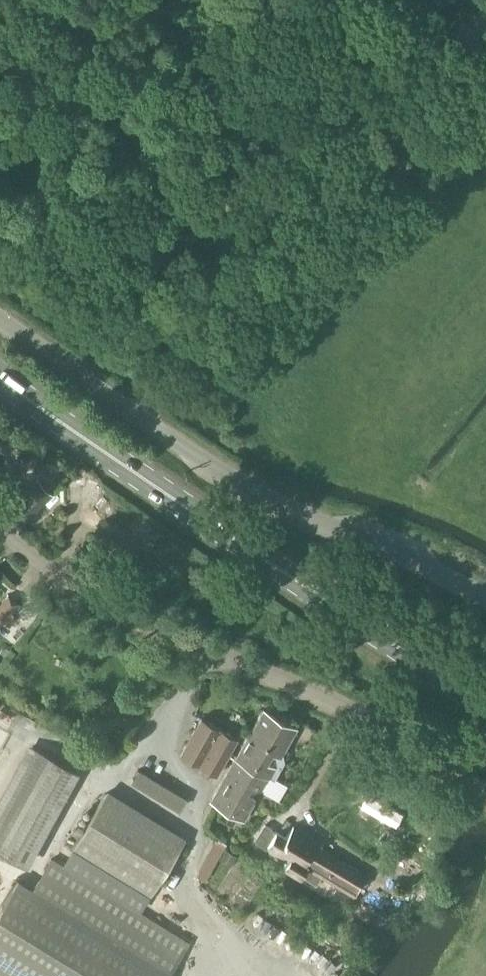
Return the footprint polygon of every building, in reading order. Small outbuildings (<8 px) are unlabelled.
[(4,510),(21,526),(51,495),(37,481),(22,496),(18,492),(7,503),(9,505),(4,510)] [(3,623),(20,603),(9,594),(0,605),(0,621),(3,623)] [(297,728),(263,709),(211,801),(245,820),(270,776),(274,778),(284,760),(283,752),(297,728)] [(239,737),(202,717),(181,754),(217,775),(239,737)] [(187,798),(139,768),(132,780),(179,810),(187,798)] [(184,841),(106,794),(72,848),(151,896),(184,841)] [(287,837),(266,825),(257,841),(265,846),(266,845),(290,858),(285,866),(317,884),(323,875),(354,894),(365,875),(315,845),(316,843),(292,828),(287,837)] [(409,889),(422,867),(407,857),(394,879),(409,889)] [(189,943),(51,859),(33,889),(20,881),(0,913),(0,975),(169,975),(189,943)]
